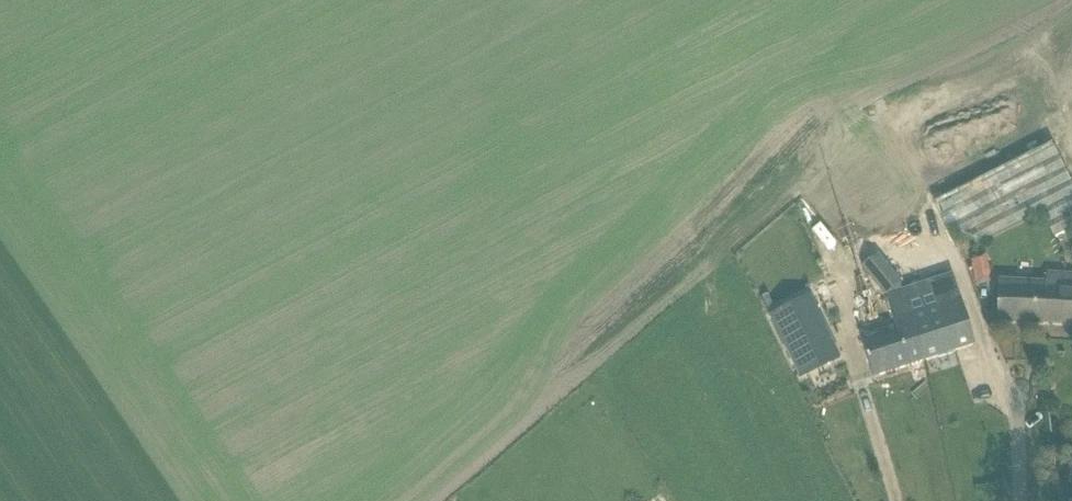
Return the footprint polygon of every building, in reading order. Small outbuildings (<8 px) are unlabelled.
[(988,256),(971,259),(975,282),(992,279),(988,256)] [(891,272),(875,285),(885,297),(902,291),(900,284),(891,272)] [(998,323),(1071,326),(1071,275),(1050,274),(1049,283),(1000,281),(998,323)] [(885,297),(897,333),(862,344),(873,378),(976,345),(953,275),(902,291),(885,297)] [(771,317),(791,360),(799,356),(800,353),(821,343),(831,338),(826,328),(811,298),(771,317)]
